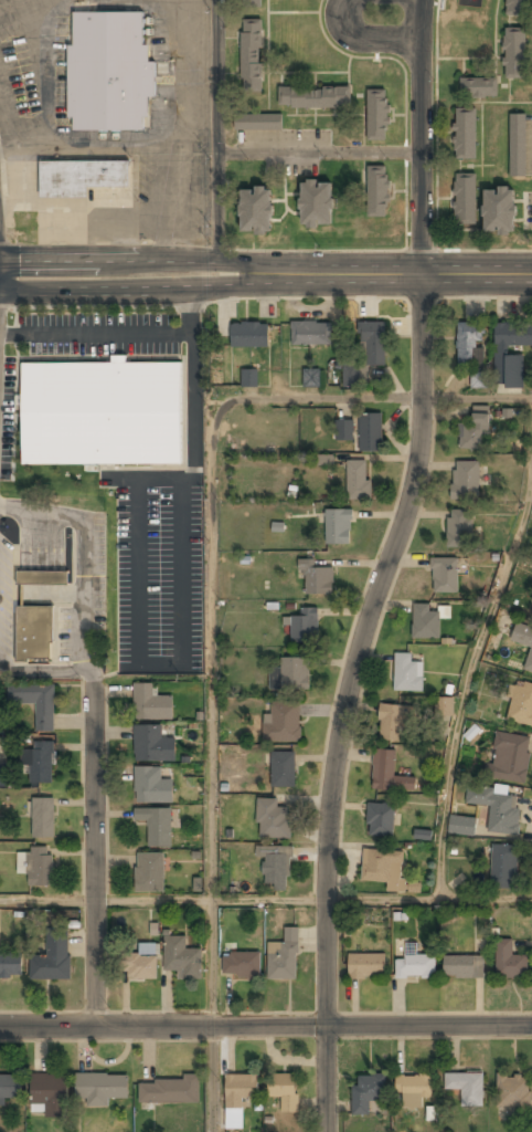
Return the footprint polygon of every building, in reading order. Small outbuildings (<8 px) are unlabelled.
[(507,15),(526,18),(529,0),(508,0),(507,15)] [(147,132),(147,97),(149,97),(148,12),(70,13),(70,132),(147,132)] [(260,91),(260,20),(242,20),(241,91),(260,91)] [(525,29),(503,29),(503,78),(525,78),(525,29)] [(497,78),(461,78),(461,97),(497,97),(497,78)] [(350,86),(278,86),(278,108),(350,108),(350,86)] [(370,139),(385,139),(385,92),(370,92),(370,139)] [(476,108),(455,108),(455,160),(476,160),(476,108)] [(283,114),(235,114),(235,132),(283,132),(283,114)] [(510,115),(510,177),(525,177),(525,115),(510,115)] [(87,199),(87,188),(130,188),(130,163),(40,161),(40,199),(87,199)] [(387,165),(366,166),(368,217),(388,217),(387,165)] [(475,174),(453,175),(455,226),(477,224),(475,174)] [(300,227),(331,227),(331,182),(300,182),(300,227)] [(272,233),(270,189),(241,189),(241,233),(272,233)] [(514,189),(483,189),(483,234),(514,234),(514,189)] [(331,345),(331,322),(291,322),(291,345),(331,345)] [(385,322),(359,322),(360,363),(342,363),(343,387),(368,386),(368,367),(386,366),(385,322)] [(268,348),(268,324),(231,324),(231,348),(268,348)] [(457,365),(480,365),(480,324),(457,324),(457,365)] [(494,347),(531,347),(531,324),(494,324),(494,347)] [(504,388),(523,388),(523,356),(504,356),(504,388)] [(181,363),(21,363),(22,464),(182,463),(181,363)] [(256,371),(244,370),(244,385),(255,385),(256,371)] [(319,370),(304,370),(304,388),(319,388),(319,370)] [(480,373),(471,375),(474,388),(483,385),(480,373)] [(471,423),(458,423),(458,450),(487,450),(487,412),(471,412),(471,423)] [(381,413),(359,413),(359,452),(381,452),(381,413)] [(352,420),(336,420),(336,440),(352,440),(352,420)] [(347,499),(370,499),(370,461),(347,461),(347,499)] [(479,461),(453,461),(453,497),(479,497),(479,461)] [(350,509),(326,509),(326,544),(350,544),(350,509)] [(446,547),(472,547),(472,509),(446,509),(446,547)] [(457,558),(432,558),(432,594),(457,594),(457,558)] [(301,595),(333,595),(333,567),(313,567),(313,559),(301,559),(301,595)] [(67,586),(67,573),(17,573),(17,586),(67,586)] [(439,639),(439,610),(432,610),(432,605),(413,605),(413,639),(439,639)] [(53,607),(17,607),(17,661),(53,661),(53,607)] [(291,617),(291,642),(317,642),(317,607),(301,607),(301,617),(291,617)] [(517,622),(510,641),(531,649),(523,670),(531,673),(531,628),(517,622)] [(395,653),(395,691),(423,691),(423,662),(412,662),(412,653),(395,653)] [(309,658),(280,658),(280,673),(270,673),(270,690),(309,690),(309,658)] [(514,680),(506,720),(531,726),(531,684),(514,680)] [(134,684),(134,720),(173,720),(173,696),(156,696),(156,684),(134,684)] [(35,732),(54,732),(55,685),(8,685),(8,705),(35,706),(35,732)] [(454,697),(435,697),(434,715),(453,716),(454,697)] [(263,742),(299,743),(300,702),(270,702),(270,714),(264,714),(263,742)] [(404,740),(404,705),(380,705),(380,740),(404,740)] [(134,762),(174,762),(174,738),(161,738),(161,725),(134,725),(134,762)] [(531,737),(494,732),(488,778),(524,784),(531,737)] [(53,741),(32,741),(32,751),(22,751),(22,766),(31,766),(31,783),(53,783),(53,741)] [(414,777),(395,777),(395,750),(373,750),(373,790),(414,790),(414,777)] [(270,788),(295,788),(295,752),(270,752),(270,788)] [(135,768),(135,803),(172,803),(172,779),(160,779),(160,768),(135,768)] [(488,832),(517,835),(520,793),(467,788),(466,804),(490,806),(488,832)] [(32,799),(32,838),(54,838),(54,799),(32,799)] [(278,808),(278,799),(257,799),(257,838),(291,838),(291,808),(278,808)] [(393,837),(394,804),(368,803),(366,836),(393,837)] [(171,809),(135,809),(135,820),(148,820),(148,847),(171,847),(171,809)] [(475,835),(475,817),(449,816),(449,834),(475,835)] [(256,858),(265,858),(264,891),(290,891),(290,847),(256,846),(256,858)] [(491,889),(518,889),(518,846),(491,846),(491,889)] [(53,887),(53,847),(29,847),(29,856),(20,856),(20,873),(29,873),(29,887),(53,887)] [(403,893),(405,852),(363,850),(361,881),(389,882),(387,892),(403,893)] [(163,855),(135,855),(135,892),(163,892),(163,855)] [(421,883),(408,883),(408,893),(420,893),(421,883)] [(298,927),(284,927),(284,942),(267,942),(267,979),(298,979),(298,927)] [(68,979),(68,934),(46,934),(46,958),(31,958),(31,979),(68,979)] [(178,971),(178,979),(201,979),(201,950),(185,950),(185,936),(164,936),(163,971),(178,971)] [(496,941),(496,978),(528,978),(528,955),(512,955),(512,941),(496,941)] [(22,978),(22,953),(0,953),(0,978),(22,978)] [(222,953),(222,978),(262,978),(262,953),(222,953)] [(349,954),(349,978),(385,978),(385,954),(349,954)] [(156,955),(123,955),(123,978),(156,978),(156,955)] [(435,978),(435,956),(395,956),(395,978),(435,978)] [(483,956),(444,956),(444,978),(483,978),(483,956)] [(128,1100),(128,1073),(76,1073),(76,1100),(128,1100)] [(298,1073),(269,1073),(269,1098),(280,1098),(280,1113),(298,1113),(298,1073)] [(482,1073),(444,1073),(444,1091),(461,1091),(461,1108),(482,1108),(482,1073)] [(22,1100),(22,1075),(0,1075),(0,1100),(22,1100)] [(66,1075),(31,1075),(31,1111),(45,1111),(45,1118),(66,1118),(66,1075)] [(225,1129),(243,1129),(243,1099),(257,1099),(256,1075),(225,1075),(225,1129)] [(498,1075),(497,1109),(530,1110),(530,1076),(498,1075)] [(385,1076),(353,1076),(353,1114),(370,1114),(371,1100),(385,1101),(385,1076)] [(432,1099),(432,1076),(397,1076),(397,1109),(422,1109),(422,1099),(432,1099)] [(199,1103),(199,1080),(139,1080),(139,1103),(199,1103)]
